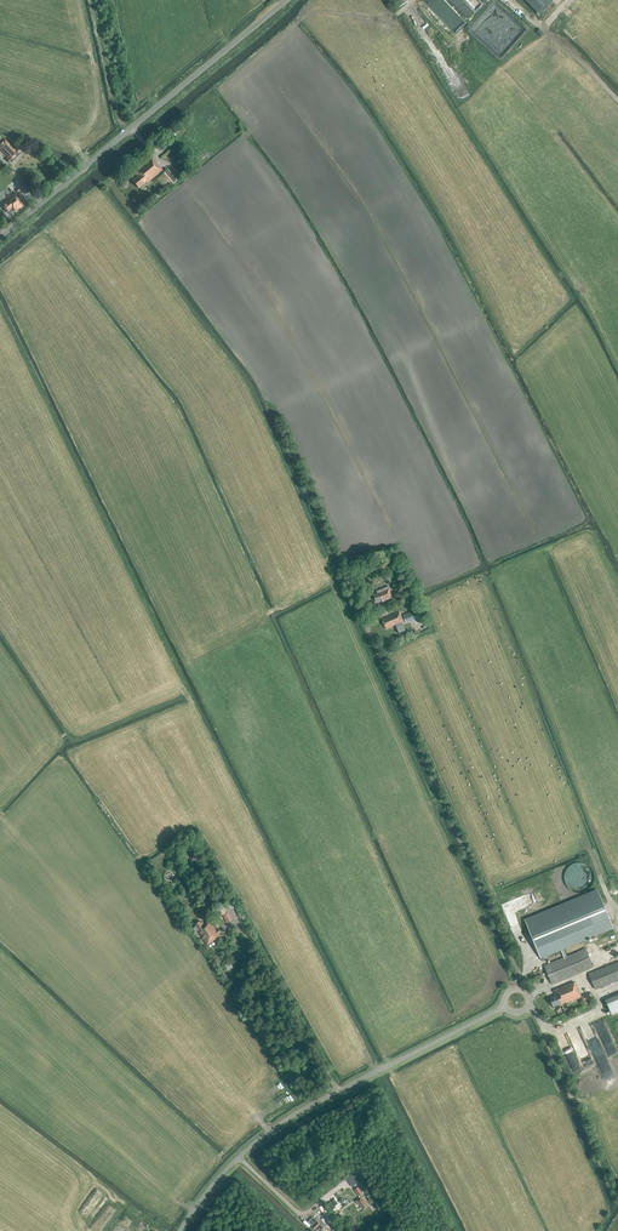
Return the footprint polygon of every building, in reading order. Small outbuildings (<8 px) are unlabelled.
[(540,14),(554,0),(526,0),(540,14)] [(5,139),(0,145),(0,149),(8,157),(6,159),(11,164),(13,161),(13,160),(18,154),(19,155),(22,152),(17,148),(16,149),(5,139)] [(154,162),(151,158),(135,172),(138,176),(132,181),(139,188),(146,182),(146,183),(162,170),(160,168),(155,161),(154,162)] [(173,184),(178,181),(168,169),(157,179),(165,188),(172,183),(173,184)] [(15,212),(23,205),(21,202),(21,201),(15,194),(6,202),(6,203),(2,206),(8,213),(12,209),(15,212)] [(383,602),(393,597),(389,588),(373,595),(376,602),(382,599),(383,602)] [(419,618),(416,610),(403,615),(406,623),(419,618)] [(404,622),(400,612),(389,616),(389,617),(384,619),(382,619),(386,629),(396,625),(396,626),(396,627),(399,634),(405,631),(403,624),(402,624),(402,623),(404,622)] [(196,864),(202,861),(196,850),(190,853),(194,859),(189,861),(192,865),(196,863),(196,864)] [(567,869),(566,871),(565,873),(565,876),(564,879),(565,881),(566,884),(567,886),(569,889),(572,891),(575,892),(579,893),(582,892),(586,891),(589,889),(591,887),(592,885),(593,883),(594,880),(595,878),(594,875),(594,872),(593,870),(591,867),(589,866),(586,864),(584,863),(581,862),(579,862),(576,863),(573,864),(571,865),(569,867),(567,869)] [(564,958),(566,956),(563,948),(613,928),(609,918),(611,917),(610,915),(608,916),(597,891),(525,921),(540,958),(560,949),(564,958)] [(227,923),(233,920),(229,913),(223,916),(227,923)] [(204,927),(200,921),(195,924),(197,926),(194,928),(196,931),(197,930),(207,945),(219,937),(218,934),(221,932),(219,928),(216,931),(210,923),(204,927)] [(552,984),(593,967),(585,949),(566,956),(564,958),(544,966),(552,984)] [(224,966),(228,971),(234,968),(233,967),(235,966),(233,963),(232,965),(230,962),(224,966)] [(617,980),(617,962),(589,974),(595,989),(617,980)] [(581,997),(576,986),(574,982),(554,990),(556,995),(550,998),(553,1007),(561,1004),(562,1004),(581,997)] [(581,997),(583,1002),(592,998),(590,993),(581,997)] [(617,1013),(617,996),(606,1001),(612,1016),(617,1013)] [(560,1049),(563,1048),(573,1073),(582,1070),(576,1054),(573,1056),(571,1052),(568,1053),(565,1047),(570,1045),(568,1040),(558,1044),(560,1049)] [(604,1043),(609,1056),(617,1053),(617,1052),(614,1040),(604,1043)] [(587,1049),(578,1053),(585,1068),(594,1063),(587,1049)] [(358,1196),(362,1193),(358,1187),(354,1190),(358,1196)] [(362,1193),(358,1196),(360,1198),(355,1201),(358,1204),(359,1204),(363,1209),(367,1206),(366,1204),(367,1204),(363,1198),(365,1196),(362,1193)] [(346,1205),(350,1201),(347,1196),(342,1199),(343,1200),(340,1203),(343,1206),(346,1204),(346,1205)] [(312,1226),(317,1221),(312,1216),(307,1221),(312,1226)] [(83,1218),(77,1224),(84,1230),(95,1230),(83,1218)] [(312,1226),(315,1230),(316,1229),(318,1230),(328,1230),(321,1224),(321,1225),(317,1221),(312,1226)]
